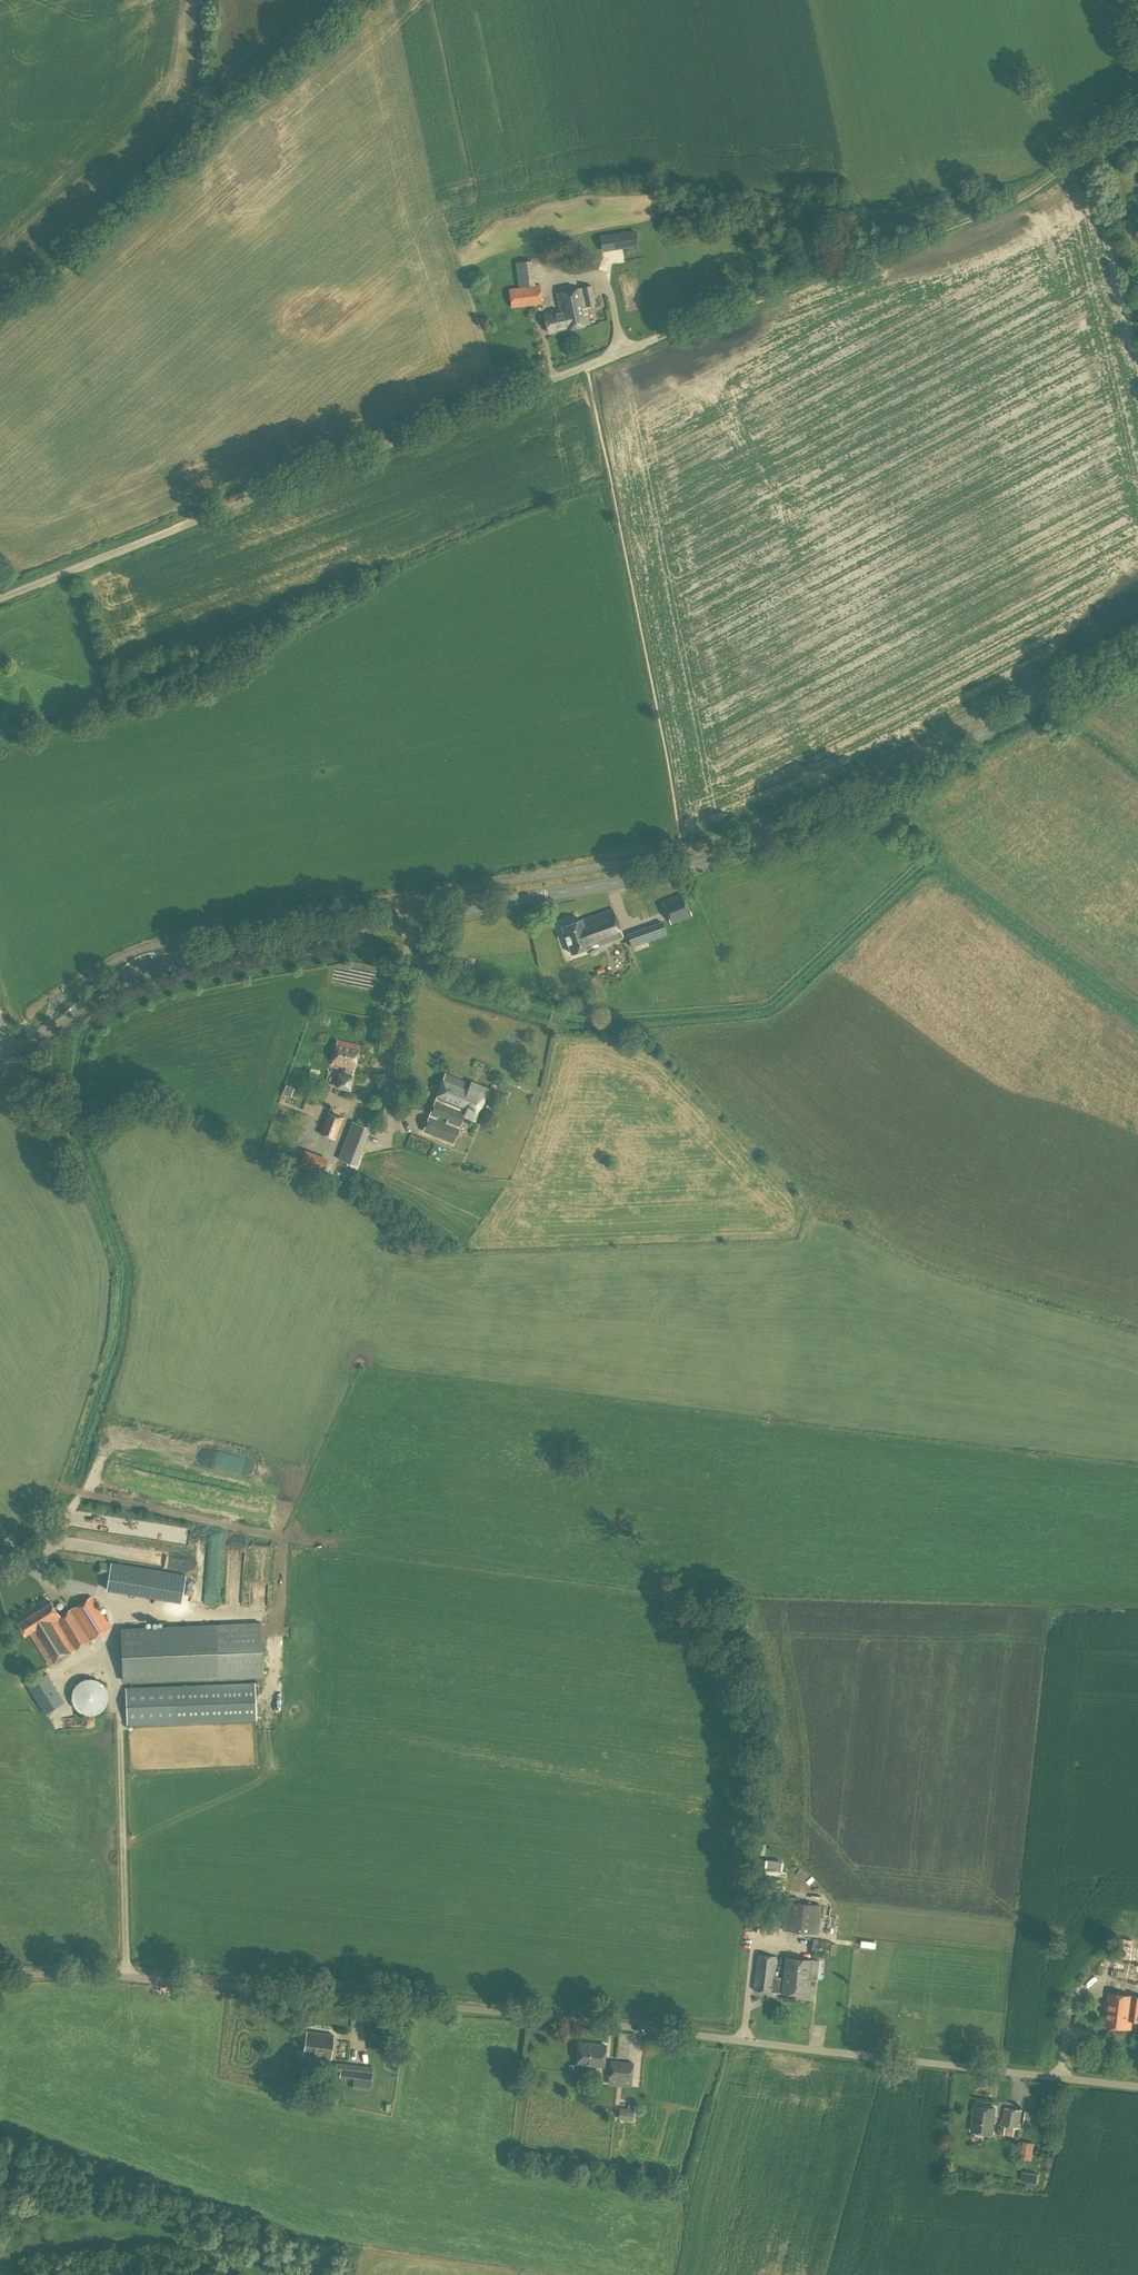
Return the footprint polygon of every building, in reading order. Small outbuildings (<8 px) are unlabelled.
[(619,232),(622,248),(639,246),(636,229),(619,232)] [(602,252),(609,250),(606,234),(599,235),(602,252)] [(530,277),(530,282),(536,282),(534,258),(520,259),(521,278),(530,277)] [(540,285),(509,288),(511,308),(542,304),(540,285)] [(559,310),(544,313),(548,331),(563,328),(563,329),(589,323),(585,306),(595,305),(591,285),(564,291),(556,293),(559,310)] [(1073,721),(1078,714),(1071,709),(1066,715),(1073,721)] [(669,924),(691,916),(682,892),(660,901),(669,924)] [(598,945),(623,936),(613,908),(561,926),(571,954),(597,944),(598,945)] [(632,947),(667,935),(662,921),(627,934),(632,947)] [(466,975),(474,970),(466,958),(458,963),(466,975)] [(354,1070),(360,1044),(337,1039),(331,1065),(344,1068),(344,1073),(338,1072),(334,1087),(351,1091),(354,1075),(351,1074),(352,1070),(354,1070)] [(470,1083),(445,1073),(422,1131),(453,1143),(463,1116),(476,1121),(488,1088),(471,1081),(470,1083)] [(291,1097),(294,1087),(286,1084),(282,1094),(291,1097)] [(305,1100),(309,1092),(301,1089),(298,1097),(305,1100)] [(335,1139),(344,1118),(327,1111),(319,1132),(335,1139)] [(358,1123),(352,1121),(349,1129),(355,1131),(358,1123)] [(289,1162),(296,1164),(298,1157),(292,1155),(289,1162)] [(105,1553),(105,1544),(97,1544),(96,1553),(105,1553)] [(181,1603),(187,1574),(142,1567),(110,1562),(106,1590),(137,1595),(181,1603)] [(110,1627),(91,1596),(59,1616),(50,1601),(17,1622),(26,1637),(30,1634),(49,1665),(110,1627)] [(123,1682),(263,1676),(261,1622),(120,1628),(123,1682)] [(45,1713),(65,1701),(47,1672),(27,1685),(45,1713)] [(89,1715),(92,1715),(95,1714),(98,1713),(101,1711),(103,1709),(105,1706),(107,1704),(108,1701),(108,1697),(108,1694),(108,1691),(107,1688),(105,1686),(103,1683),(101,1681),(98,1680),(95,1678),(92,1678),(89,1678),(86,1678),(83,1679),(80,1681),(77,1682),(75,1685),(74,1687),(72,1690),(72,1693),(71,1696),(72,1699),(72,1702),(74,1705),(75,1708),(78,1710),(80,1712),(83,1713),(86,1714),(89,1715)] [(255,1682),(126,1687),(127,1724),(256,1720),(255,1682)] [(786,1871),(765,1868),(763,1888),(784,1891),(786,1871)] [(799,1903),(799,1897),(788,1896),(788,1901),(785,1901),(782,1930),(818,1934),(821,1905),(799,1903)] [(1134,1946),(1135,1939),(1116,1936),(1114,1950),(1107,1949),(1106,1960),(1113,1961),(1110,1976),(1127,1979),(1126,1982),(1137,1984),(1137,1946),(1134,1946)] [(829,1953),(831,1941),(813,1938),(811,1951),(829,1953)] [(791,1974),(783,1973),(783,1977),(774,1976),(776,1956),(758,1953),(753,1989),(772,1991),(809,1995),(811,1978),(809,1979),(790,1976),(791,1974)] [(809,1979),(811,1978),(809,1978),(811,1959),(785,1956),(783,1973),(791,1974),(790,1976),(809,1979)] [(1132,2019),(1135,1995),(1109,1992),(1107,2009),(1105,2009),(1103,2023),(1131,2027),(1132,2019)] [(331,2058),(334,2034),(307,2031),(304,2055),(331,2058)] [(604,2065),(606,2043),(580,2041),(578,2062),(604,2065)] [(632,2078),(634,2061),(612,2059),(610,2076),(632,2078)] [(371,2087),(373,2066),(336,2062),(335,2070),(340,2071),(339,2076),(359,2079),(358,2085),(371,2087)] [(633,2120),(634,2103),(628,2103),(627,2108),(619,2107),(618,2119),(633,2120)] [(993,2132),(996,2107),(975,2104),(972,2130),(993,2132)] [(1019,2126),(1022,2109),(1004,2107),(1002,2124),(1019,2126)] [(1031,2160),(1034,2143),(1023,2141),(1020,2158),(1024,2159),(1022,2166),(1029,2168),(1030,2160),(1031,2160)] [(1020,2181),(1036,2183),(1037,2173),(1022,2171),(1020,2181)]
